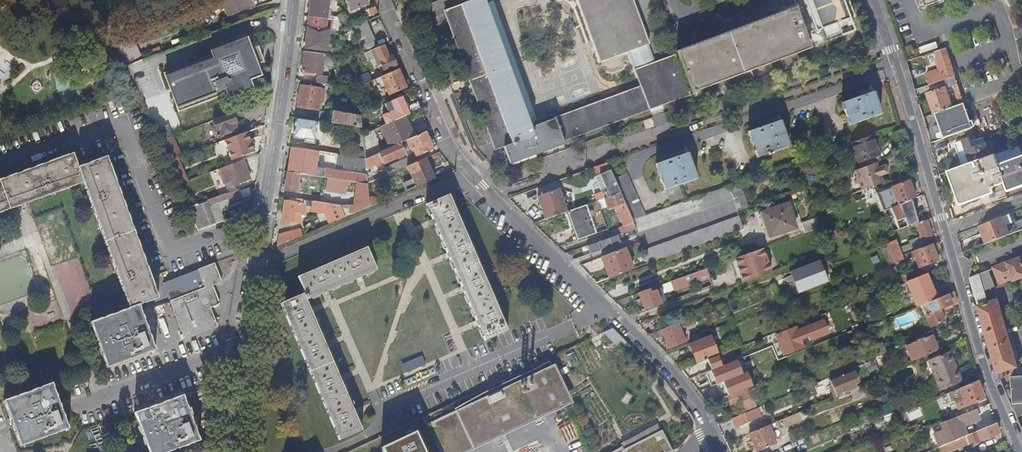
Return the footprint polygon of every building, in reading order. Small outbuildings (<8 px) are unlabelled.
[(223,2),(226,14),(228,15),(264,0),(227,0),(223,2)] [(307,27),(328,30),(330,30),(331,26),(326,25),(327,19),(326,19),(328,0),(311,0),(309,17),(308,17),(307,27)] [(366,0),(345,0),(351,12),(368,4),(366,0)] [(690,94),(675,56),(656,63),(632,0),(576,0),(600,63),(628,53),(641,88),(555,119),(555,118),(554,118),(554,119),(530,128),(484,0),(474,0),(461,5),(464,13),(460,14),(458,7),(448,11),(447,12),(447,13),(449,18),(448,19),(493,143),(509,137),(512,144),(503,147),(510,164),(548,150),(546,146),(562,141),(563,145),(564,144),(563,141),(690,94)] [(827,37),(867,24),(857,0),(813,0),(827,37)] [(371,16),(378,13),(376,6),(369,10),(371,16)] [(813,47),(799,7),(728,34),(677,53),(692,92),(813,47)] [(365,53),(378,47),(367,21),(354,26),(365,53)] [(328,30),(307,27),(305,48),(326,51),(328,30)] [(143,59),(134,36),(115,43),(125,66),(125,67),(143,59)] [(249,80),(260,75),(256,64),(262,62),(257,47),(251,49),(246,38),(214,51),(211,54),(211,55),(164,73),(176,107),(218,92),(225,89),(249,80)] [(386,52),(383,45),(378,47),(365,53),(364,53),(366,58),(370,56),(371,59),(374,58),(378,67),(381,65),(384,71),(396,65),(390,51),(386,52)] [(946,48),(935,51),(938,60),(935,61),(940,74),(943,73),(945,79),(955,76),(946,48)] [(324,54),(305,52),(303,72),(322,74),(324,54)] [(401,75),(405,73),(402,67),(374,80),(377,86),(379,85),(381,89),(385,87),(389,95),(406,87),(401,75)] [(367,82),(372,81),(369,73),(357,79),(357,87),(367,82)] [(318,75),(316,83),(329,85),(330,78),(318,75)] [(964,104),(955,76),(945,79),(948,87),(953,86),(960,105),(964,104)] [(252,89),(249,80),(225,89),(228,98),(252,89)] [(370,89),(367,82),(357,87),(358,89),(358,94),(370,89)] [(308,117),(323,119),(324,112),(317,111),(320,89),(301,86),(297,108),(309,110),(308,117)] [(934,114),(953,107),(946,88),(927,94),(934,114)] [(880,113),(873,91),(842,102),(849,124),(880,113)] [(218,92),(176,107),(178,111),(220,96),(218,92)] [(405,116),(409,115),(401,97),(385,104),(389,114),(383,116),(386,124),(405,116)] [(411,114),(421,109),(418,102),(409,108),(411,114)] [(966,109),(964,104),(960,105),(935,114),(944,138),(959,133),(972,128),(966,109)] [(328,119),(328,123),(361,128),(360,116),(332,112),(331,119),(328,119)] [(236,123),(232,113),(212,121),(215,129),(213,130),(216,137),(236,130),(234,124),(236,123)] [(1021,121),(1018,113),(1001,120),(1004,128),(1021,121)] [(399,143),(409,139),(412,138),(407,128),(410,127),(405,116),(386,124),(381,126),(390,147),(399,143)] [(322,122),(318,121),(318,122),(296,119),(293,138),(305,140),(304,143),(317,145),(318,142),(315,141),(317,124),(319,126),(325,127),(325,122),(322,122)] [(789,146),(779,120),(748,131),(757,157),(764,155),(765,157),(771,154),(770,153),(773,152),(773,153),(775,153),(775,151),(789,146)] [(961,138),(974,134),(972,128),(959,133),(961,138)] [(254,152),(246,132),(224,140),(223,141),(231,161),(254,152)] [(369,132),(362,135),(364,158),(372,155),(369,132)] [(433,149),(425,132),(414,137),(412,138),(409,139),(417,156),(433,149)] [(880,161),(871,135),(849,143),(851,149),(853,149),(860,168),(866,166),(875,163),(880,161)] [(181,156),(172,136),(158,141),(167,162),(181,156)] [(509,137),(493,143),(495,150),(503,147),(512,144),(509,137)] [(963,166),(990,156),(985,144),(972,148),(969,140),(964,142),(963,141),(956,144),(958,150),(959,153),(963,166)] [(548,150),(563,145),(562,141),(546,146),(548,150)] [(403,151),(399,143),(390,147),(377,153),(381,161),(403,151)] [(288,172),(308,175),(314,176),(315,168),(318,152),(292,148),(288,172)] [(853,149),(851,149),(858,169),(860,168),(853,149)] [(696,179),(687,152),(655,163),(665,189),(666,189),(670,202),(682,197),(678,185),(696,179)] [(364,158),(336,154),(335,162),(365,167),(365,169),(378,163),(381,168),(384,167),(382,162),(381,162),(381,161),(377,153),(372,155),(364,158)] [(83,182),(78,168),(73,154),(0,180),(0,213),(83,182)] [(995,154),(990,156),(963,166),(948,171),(961,203),(992,191),(995,200),(1007,195),(1003,184),(1005,183),(1008,190),(1021,185),(1021,156),(999,165),(995,154)] [(157,298),(106,158),(78,168),(83,182),(129,309),(139,305),(157,298)] [(406,191),(434,179),(426,158),(406,167),(412,179),(402,184),(406,191)] [(249,179),(242,160),(219,169),(224,183),(232,181),(233,185),(249,179)] [(387,175),(400,169),(397,162),(384,167),(387,175)] [(877,168),(875,163),(866,166),(860,168),(858,169),(850,172),(843,174),(850,195),(853,194),(862,190),(873,185),(882,183),(879,176),(886,173),(884,165),(877,168)] [(359,183),(367,184),(367,183),(375,180),(374,177),(321,168),(319,177),(328,178),(350,182),(359,183)] [(620,193),(614,180),(609,170),(599,175),(606,191),(604,193),(606,197),(620,193)] [(288,172),(287,172),(284,190),(295,192),(295,191),(298,191),(300,177),(307,179),(308,175),(288,172)] [(632,219),(644,215),(626,174),(614,180),(620,193),(632,219)] [(350,182),(328,178),(326,191),(336,192),(345,194),(346,184),(350,185),(350,182)] [(908,180),(876,193),(873,185),(862,190),(865,196),(867,195),(870,202),(878,199),(883,211),(890,208),(912,199),(914,198),(908,180)] [(354,213),(370,206),(367,184),(359,183),(354,211),(349,211),(349,215),(354,213)] [(728,187),(733,199),(737,209),(747,206),(738,183),(728,187)] [(224,194),(228,192),(226,186),(213,190),(215,197),(224,194)] [(728,187),(728,186),(709,192),(684,201),(654,212),(644,215),(632,219),(636,229),(635,229),(637,232),(677,218),(733,199),(728,187)] [(206,200),(197,204),(192,206),(188,207),(198,230),(215,224),(209,205),(227,199),(228,202),(242,197),(239,188),(228,192),(224,194),(215,197),(206,200)] [(545,219),(565,212),(557,189),(537,196),(545,219)] [(636,229),(632,219),(620,193),(606,197),(603,198),(608,209),(614,206),(626,232),(635,229),(636,229)] [(525,200),(521,194),(510,199),(512,201),(511,202),(514,205),(525,200)] [(507,330),(448,195),(426,204),(432,219),(434,224),(447,253),(449,258),(461,287),(464,292),(476,320),(479,326),(485,340),(507,330)] [(337,220),(345,217),(339,205),(334,204),(318,202),(291,198),(291,201),(284,200),(281,220),(299,223),(300,215),(302,208),(302,205),(304,205),(304,207),(311,208),(311,212),(328,214),(329,210),(332,211),(337,220)] [(912,199),(890,208),(898,230),(917,223),(914,214),(917,212),(912,199)] [(606,230),(596,201),(566,211),(577,240),(606,230)] [(796,228),(788,203),(759,212),(767,237),(796,228)] [(355,206),(339,205),(345,217),(349,215),(349,211),(354,211),(355,206)] [(331,223),(337,220),(332,211),(329,210),(328,214),(331,223)] [(980,226),(987,243),(1009,234),(1006,226),(1011,223),(1008,215),(980,226)] [(644,251),(648,263),(744,229),(739,217),(644,251)] [(820,228),(816,218),(801,224),(805,234),(820,228)] [(931,244),(933,244),(927,221),(920,223),(917,224),(920,237),(909,242),(910,244),(899,248),(902,255),(931,244)] [(279,234),(277,246),(300,236),(298,230),(279,234)] [(617,236),(587,246),(589,249),(591,256),(620,244),(617,236)] [(886,243),(893,262),(894,263),(913,256),(918,269),(937,261),(931,244),(902,255),(899,248),(895,239),(886,243)] [(886,243),(881,245),(888,264),(893,262),(886,243)] [(306,301),(375,270),(366,248),(298,278),(306,296),(304,297),(303,295),(281,304),(339,440),(361,430),(306,301)] [(601,257),(609,279),(633,269),(624,248),(601,257)] [(762,249),(734,259),(742,283),(770,272),(762,249)] [(1005,264),(1003,258),(993,263),(1000,283),(1013,278),(1014,280),(1021,277),(1021,257),(1005,264)] [(216,271),(213,263),(163,283),(170,302),(178,323),(210,311),(209,307),(218,304),(211,285),(221,282),(217,271),(216,271)] [(794,276),(812,269),(810,264),(792,271),(794,276)] [(673,290),(708,278),(705,269),(670,282),(673,290)] [(817,283),(812,269),(794,276),(799,290),(817,283)] [(904,276),(906,282),(918,277),(915,271),(904,276)] [(987,271),(969,278),(999,378),(1007,374),(1005,370),(1016,366),(997,301),(986,304),(985,302),(987,301),(984,291),(993,287),(987,271)] [(918,277),(906,282),(917,307),(921,305),(937,298),(937,297),(938,295),(935,288),(933,288),(927,273),(918,277)] [(642,291),(638,293),(644,310),(660,305),(654,290),(649,292),(648,289),(642,291)] [(933,333),(946,328),(943,321),(939,309),(951,304),(952,307),(956,305),(953,292),(937,298),(921,305),(929,326),(932,334),(933,333)] [(141,312),(139,305),(129,309),(91,323),(100,350),(107,368),(155,350),(141,312)] [(210,311),(178,323),(184,339),(216,326),(210,311)] [(693,320),(692,317),(682,321),(684,327),(692,324),(691,321),(693,320)] [(661,330),(663,336),(669,349),(685,342),(677,323),(661,330)] [(808,348),(814,346),(811,337),(807,338),(804,332),(798,334),(795,327),(775,336),(783,355),(803,347),(801,342),(805,340),(808,348)] [(661,330),(649,335),(653,340),(663,336),(661,330)] [(723,330),(716,333),(719,339),(725,336),(723,330)] [(911,361),(936,351),(930,335),(904,345),(911,361)] [(709,336),(689,344),(697,364),(717,356),(709,336)] [(765,357),(762,350),(751,354),(754,361),(765,357)] [(962,380),(951,352),(930,361),(942,389),(962,380)] [(407,371),(427,364),(424,355),(404,362),(407,371)] [(743,360),(742,358),(706,373),(710,383),(719,379),(729,375),(743,369),(741,362),(743,360)] [(552,364),(432,424),(447,451),(469,451),(468,450),(568,401),(552,364)] [(690,367),(681,370),(687,377),(693,375),(690,367)] [(836,397),(856,389),(849,372),(835,378),(838,386),(833,388),(836,397)] [(1011,405),(1016,418),(1021,415),(1021,405),(1021,403),(1021,376),(1011,377),(1013,404),(1011,405)] [(977,381),(959,388),(962,396),(953,399),(957,409),(983,399),(980,392),(981,391),(977,381)] [(4,401),(20,446),(69,429),(52,384),(4,401)] [(756,406),(749,388),(728,397),(731,405),(739,402),(743,412),(756,406)] [(183,396),(135,413),(149,451),(169,451),(199,440),(183,396)] [(934,435),(939,447),(966,436),(962,426),(979,419),(975,410),(965,413),(940,423),(943,431),(934,435)] [(785,419),(787,425),(797,421),(794,415),(785,419)] [(745,424),(742,416),(730,421),(734,429),(745,424)] [(939,447),(941,451),(950,451),(974,442),(974,443),(979,440),(980,442),(999,433),(995,423),(966,436),(939,447)] [(768,426),(749,433),(756,451),(775,444),(768,426)] [(660,430),(612,451),(672,451),(660,430)] [(380,447),(382,451),(424,451),(415,433),(380,447)]
